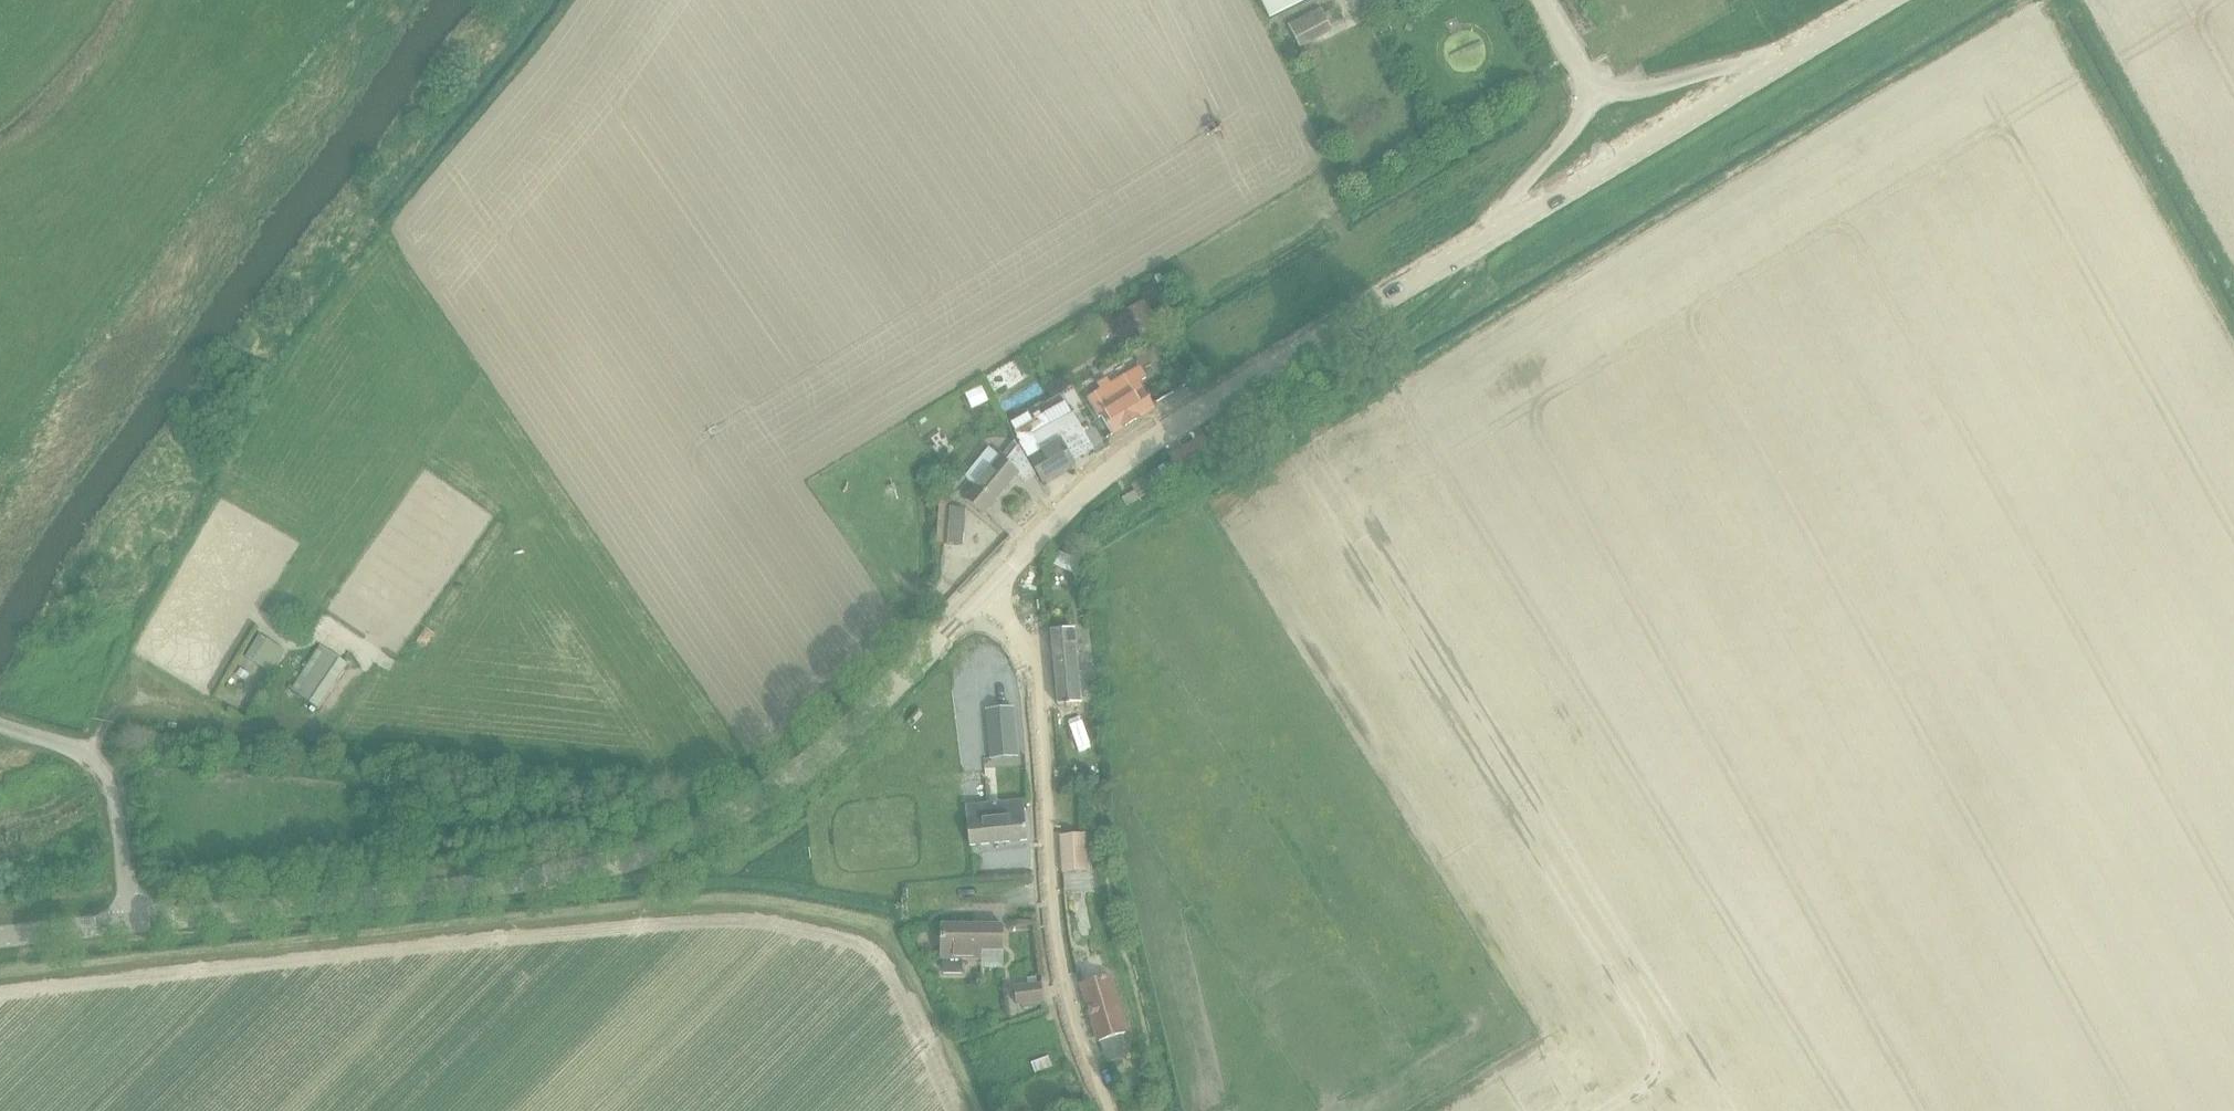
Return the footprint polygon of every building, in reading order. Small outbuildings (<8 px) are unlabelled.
[(1313,14),(1326,35),(1354,18),(1344,0),(1336,0),(1313,14)] [(1100,388),(1086,397),(1098,416),(1100,415),(1101,415),(1112,434),(1155,409),(1143,390),(1141,386),(1139,382),(1146,378),(1140,367),(1110,384),(1106,377),(1096,383),(1100,388)] [(1044,414),(1014,431),(1043,482),(1074,464),(1073,462),(1096,448),(1084,427),(1081,428),(1073,413),(1070,415),(1065,404),(1045,416),(1044,414)] [(1203,436),(1208,448),(1225,441),(1219,429),(1203,436)] [(965,500),(966,501),(984,515),(1016,476),(1024,482),(1036,475),(1016,441),(1004,454),(995,447),(992,451),(989,448),(965,477),(976,486),(965,500)] [(1133,490),(1122,498),(1127,506),(1138,499),(1133,490)] [(944,544),(963,545),(966,508),(946,506),(944,544)] [(1050,563),(1063,569),(1074,574),(1080,562),(1056,550),(1050,563)] [(1074,615),(1084,685),(1114,680),(1104,611),(1074,615)] [(1058,705),(1080,703),(1081,703),(1074,629),(1051,631),(1058,705)] [(320,646),(290,691),(295,695),(316,708),(345,662),(325,649),(320,646)] [(235,674),(244,680),(249,674),(240,667),(235,674)] [(1015,706),(986,709),(990,748),(1018,745),(1015,706)] [(1070,727),(1077,748),(1088,744),(1081,723),(1070,727)] [(1028,840),(1023,800),(966,807),(970,846),(1028,840)] [(1112,818),(1086,819),(1087,859),(1113,858),(1112,818)] [(1061,836),(1063,874),(1087,873),(1085,834),(1061,836)] [(1090,862),(1089,875),(1110,877),(1111,864),(1090,862)] [(1004,926),(941,926),(940,959),(943,959),(943,973),(963,974),(963,959),(982,959),(982,951),(1003,951),(1004,926)] [(1107,977),(1084,983),(1084,985),(1100,1041),(1101,1041),(1104,1052),(1125,1045),(1123,1038),(1127,1037),(1120,1015),(1119,1016),(1111,989),(1107,977)] [(1041,983),(1019,986),(1014,987),(1017,1004),(1043,1001),(1041,983)] [(1059,1059),(1076,1054),(1072,1043),(1055,1049),(1059,1059)] [(1035,1073),(1052,1066),(1048,1056),(1031,1063),(1035,1073)] [(1159,1110),(1170,1110),(1168,1101),(1158,1103),(1159,1110)]
